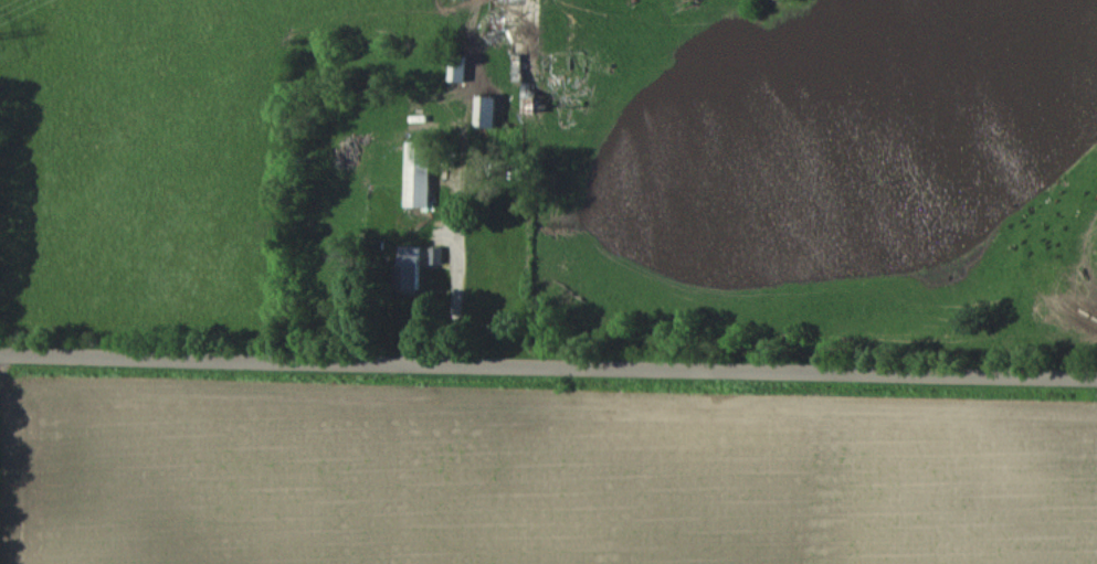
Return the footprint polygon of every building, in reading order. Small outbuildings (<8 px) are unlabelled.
[(467,82),(467,56),(450,56),(450,82),(467,82)] [(538,113),(538,82),(523,82),(523,113),(538,113)] [(477,127),(497,128),(498,95),(477,95),(477,127)] [(431,142),(406,142),(406,207),(431,208),(431,142)] [(401,292),(421,292),(421,250),(401,250),(401,292)]
